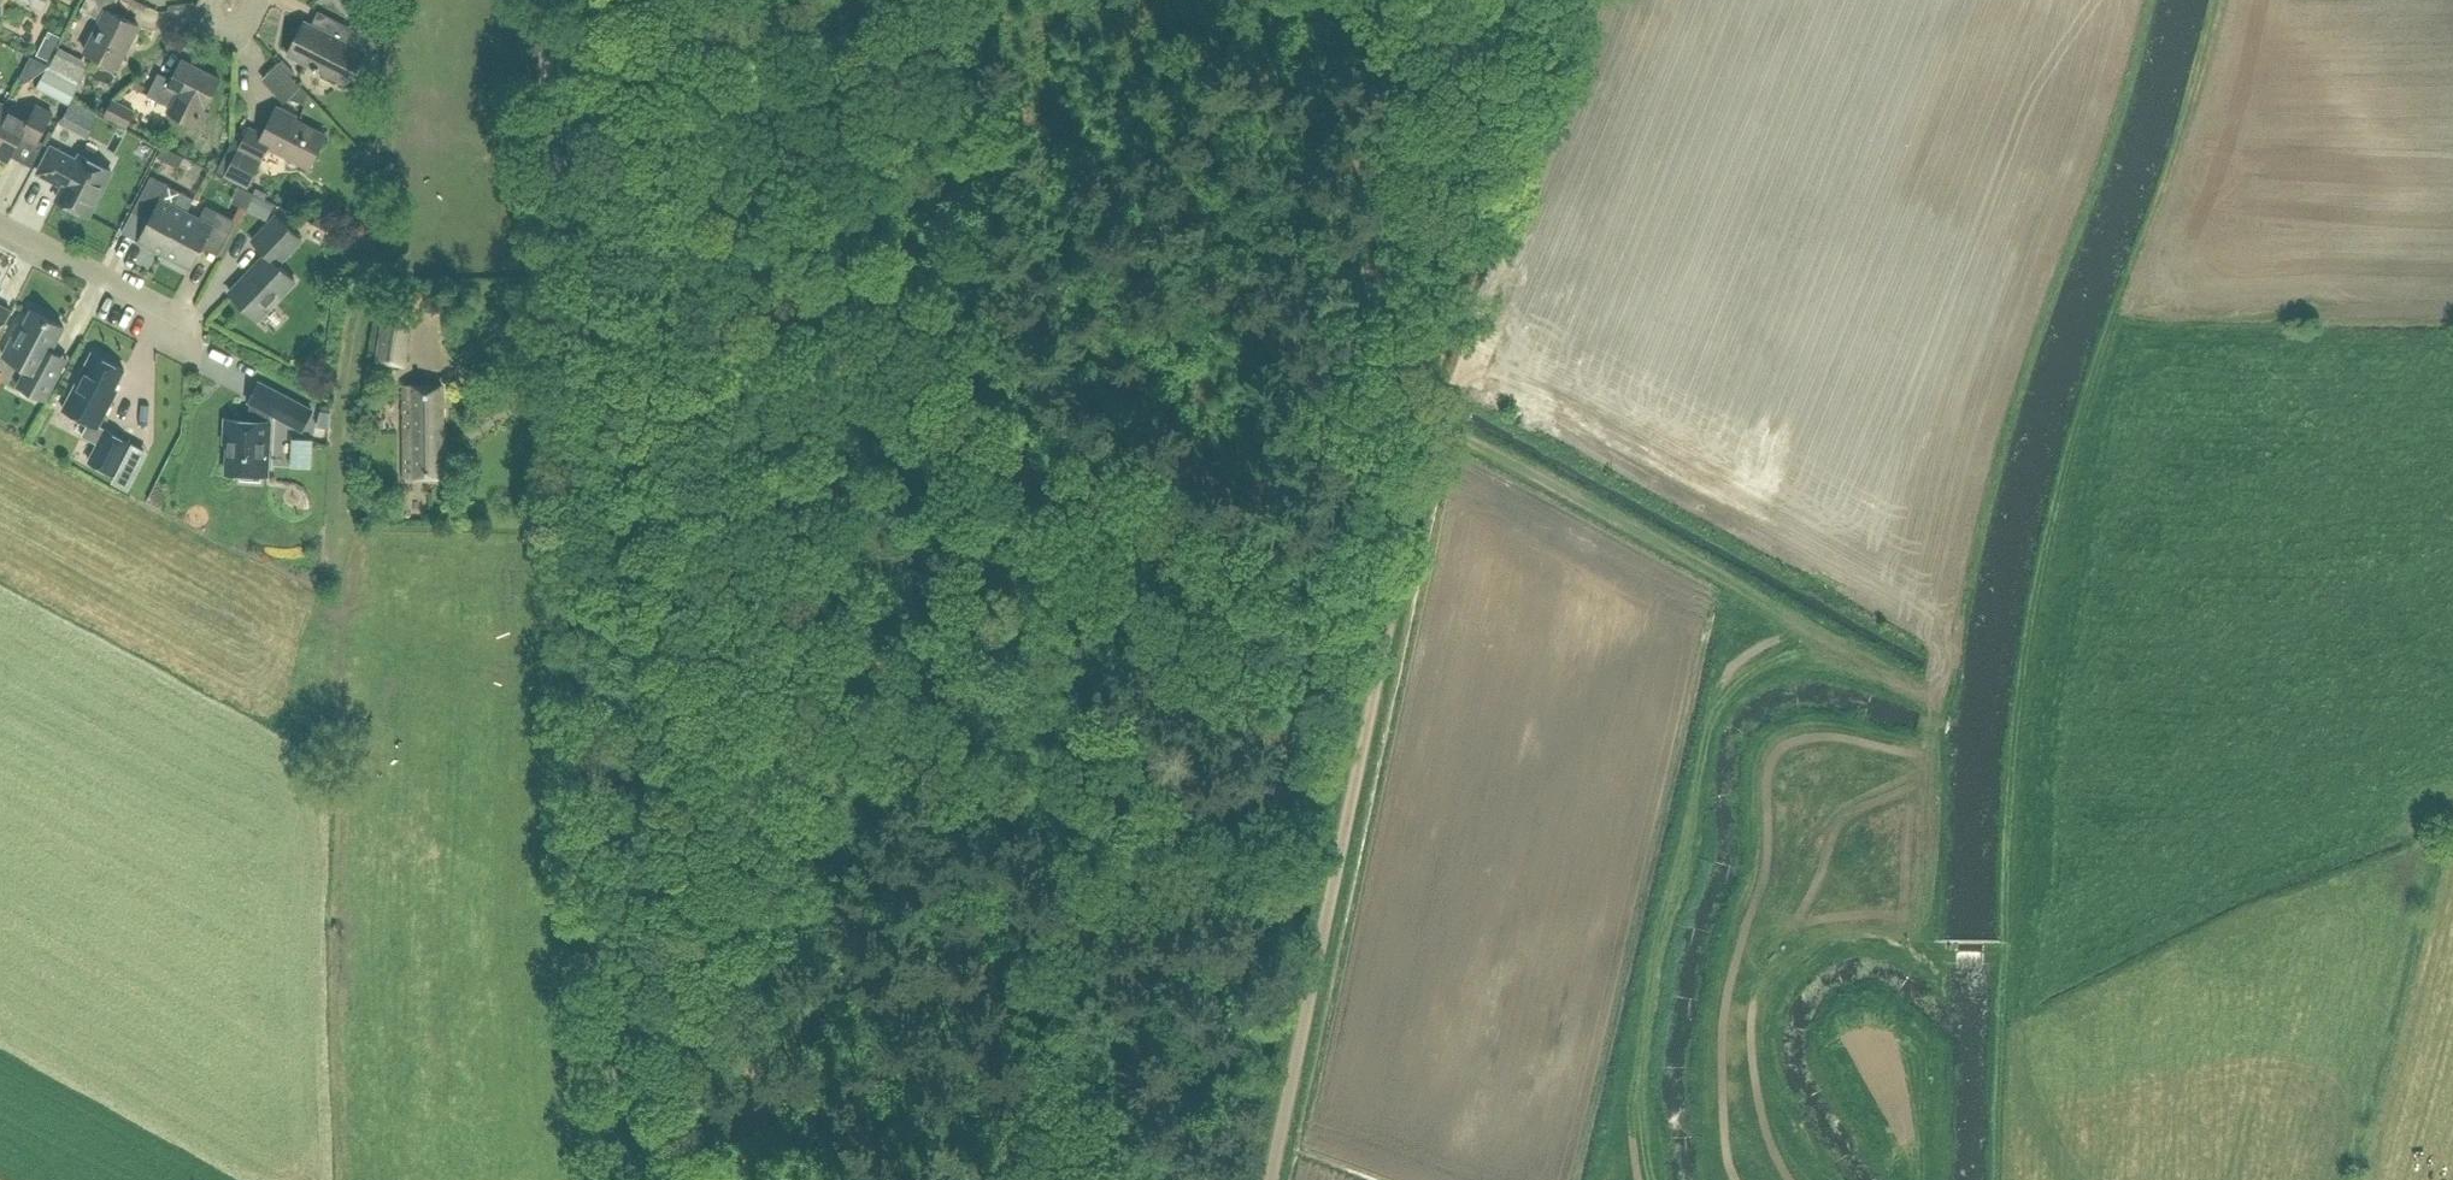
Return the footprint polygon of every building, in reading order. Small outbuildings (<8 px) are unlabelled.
[(141,25),(114,11),(120,0),(86,0),(81,10),(100,20),(85,51),(119,68),(141,25)] [(350,84),(366,52),(371,54),(379,39),(374,36),(346,22),(338,39),(303,21),(287,53),(350,84)] [(37,54),(48,59),(53,51),(41,45),(37,54)] [(167,111),(196,126),(220,81),(182,60),(172,79),(160,72),(148,94),(170,105),(167,111)] [(69,103),(79,85),(48,69),(39,87),(69,103)] [(297,114),(312,100),(292,77),(276,92),(297,114)] [(127,126),(135,111),(114,99),(106,114),(127,126)] [(0,117),(0,157),(10,162),(23,136),(38,144),(54,113),(38,105),(31,118),(6,105),(0,117)] [(226,175),(249,186),(268,147),(311,168),(327,135),(275,108),(260,137),(248,131),(226,175)] [(170,156),(173,150),(163,145),(158,157),(164,160),(170,156)] [(89,214),(112,171),(80,154),(78,160),(53,146),(39,172),(64,185),(57,198),(89,214)] [(133,210),(150,219),(139,240),(165,254),(187,211),(174,204),(181,191),(151,175),(133,210)] [(187,211),(165,254),(191,267),(202,246),(219,255),(237,220),(207,204),(200,218),(187,211)] [(275,215),(252,240),(266,253),(230,294),(258,319),(295,279),(277,262),(300,237),(275,215)] [(408,365),(417,298),(384,294),(375,360),(408,365)] [(46,399),(67,358),(52,350),(64,326),(32,309),(22,326),(19,324),(3,354),(27,367),(18,385),(46,399)] [(115,473),(132,441),(99,425),(111,402),(109,400),(125,369),(92,352),(63,408),(89,421),(83,434),(99,442),(90,460),(115,473)] [(13,372),(0,366),(0,398),(13,372)] [(271,412),(283,419),(303,429),(313,409),(260,382),(250,402),(256,404),(255,420),(226,419),(224,441),(228,441),(226,472),(269,474),(272,421),(270,421),(271,412)] [(447,478),(445,382),(401,382),(402,476),(412,476),(412,478),(447,478)] [(142,487),(150,466),(139,461),(130,482),(142,487)]
